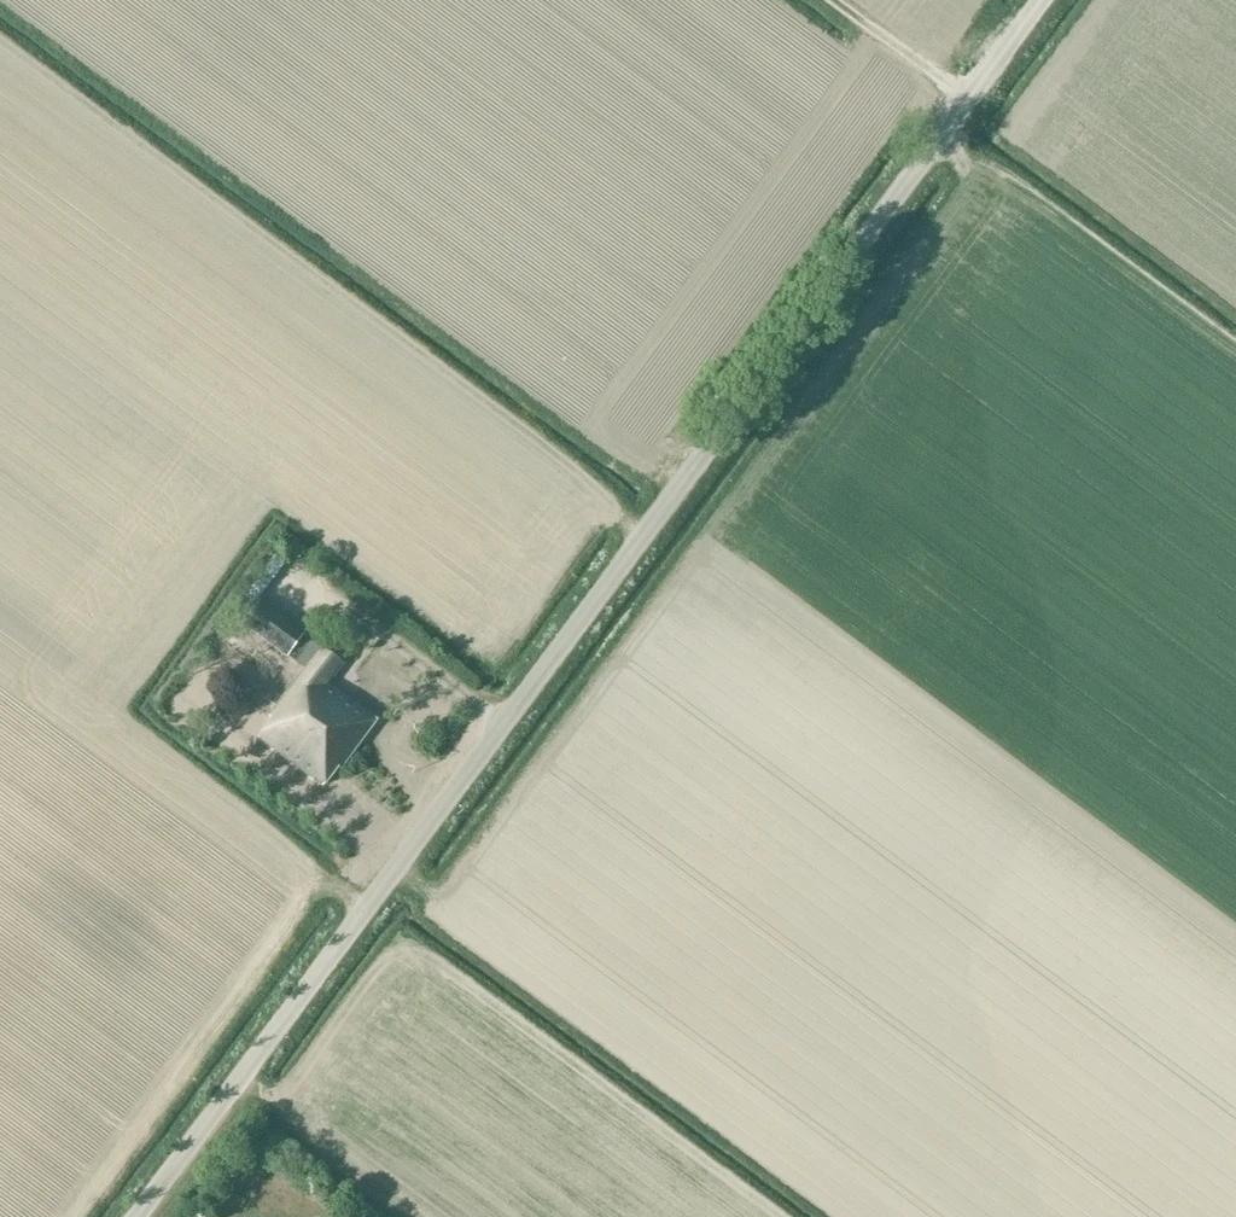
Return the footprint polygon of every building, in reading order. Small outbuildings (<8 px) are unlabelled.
[(375,722),(328,686),(342,664),(319,649),(303,636),(304,635),(260,601),(259,602),(251,596),(235,619),(242,624),(242,625),(287,658),(302,669),(267,717),(270,719),(258,738),(323,788),(338,769),(340,771),(375,722)]
